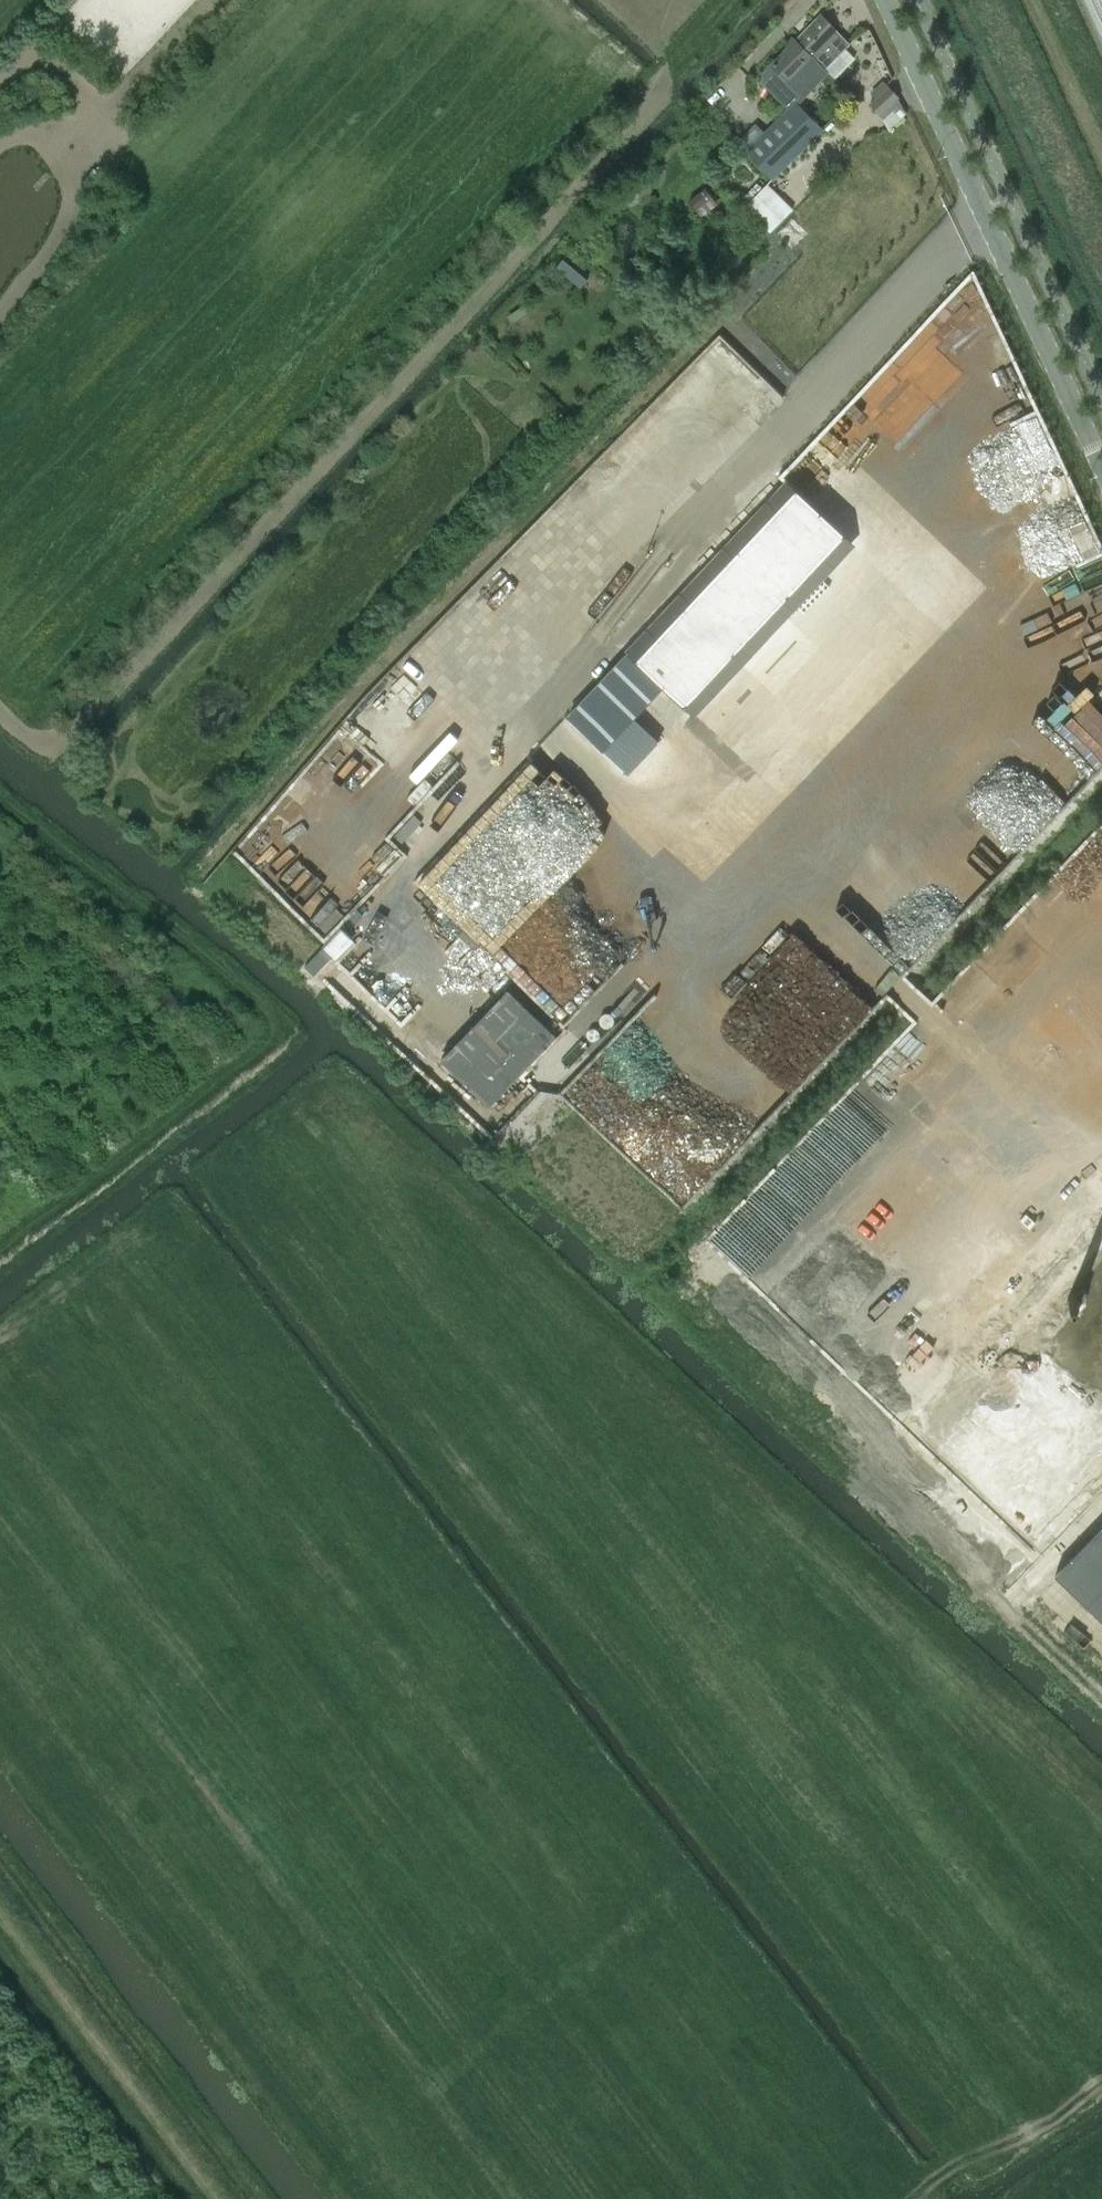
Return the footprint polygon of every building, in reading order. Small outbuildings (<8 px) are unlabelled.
[(790,109),(746,151),(772,178),(824,130),(799,103),(829,72),(826,69),(851,44),(822,15),(797,41),(796,41),(764,74),(764,84),(790,109)] [(875,98),(869,104),(880,116),(900,97),(884,80),(870,93),(875,98)] [(768,184),(746,206),(771,232),(793,210),(768,184)] [(852,545),(787,484),(630,652),(663,683),(695,713),(852,545)] [(507,989),(440,1059),(490,1106),(557,1036),(507,989)] [(1055,1575),(1101,1621),(1101,1526),(1055,1575)]
